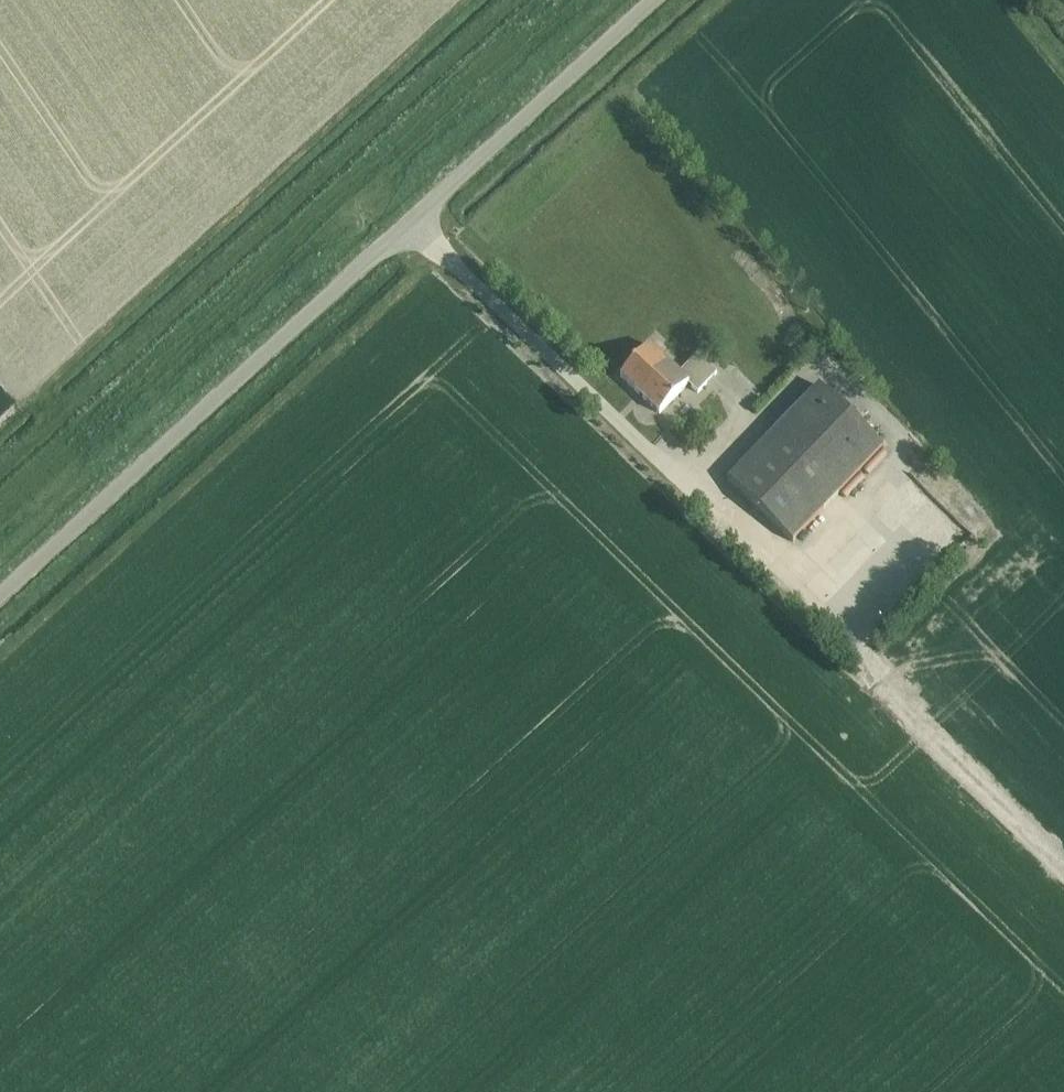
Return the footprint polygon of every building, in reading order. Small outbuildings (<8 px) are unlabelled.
[(678,374),(649,346),(620,376),(659,414),(687,384),(697,393),(716,373),(697,355),(678,374)] [(792,540),(882,447),(818,384),(727,478),(792,540)]
